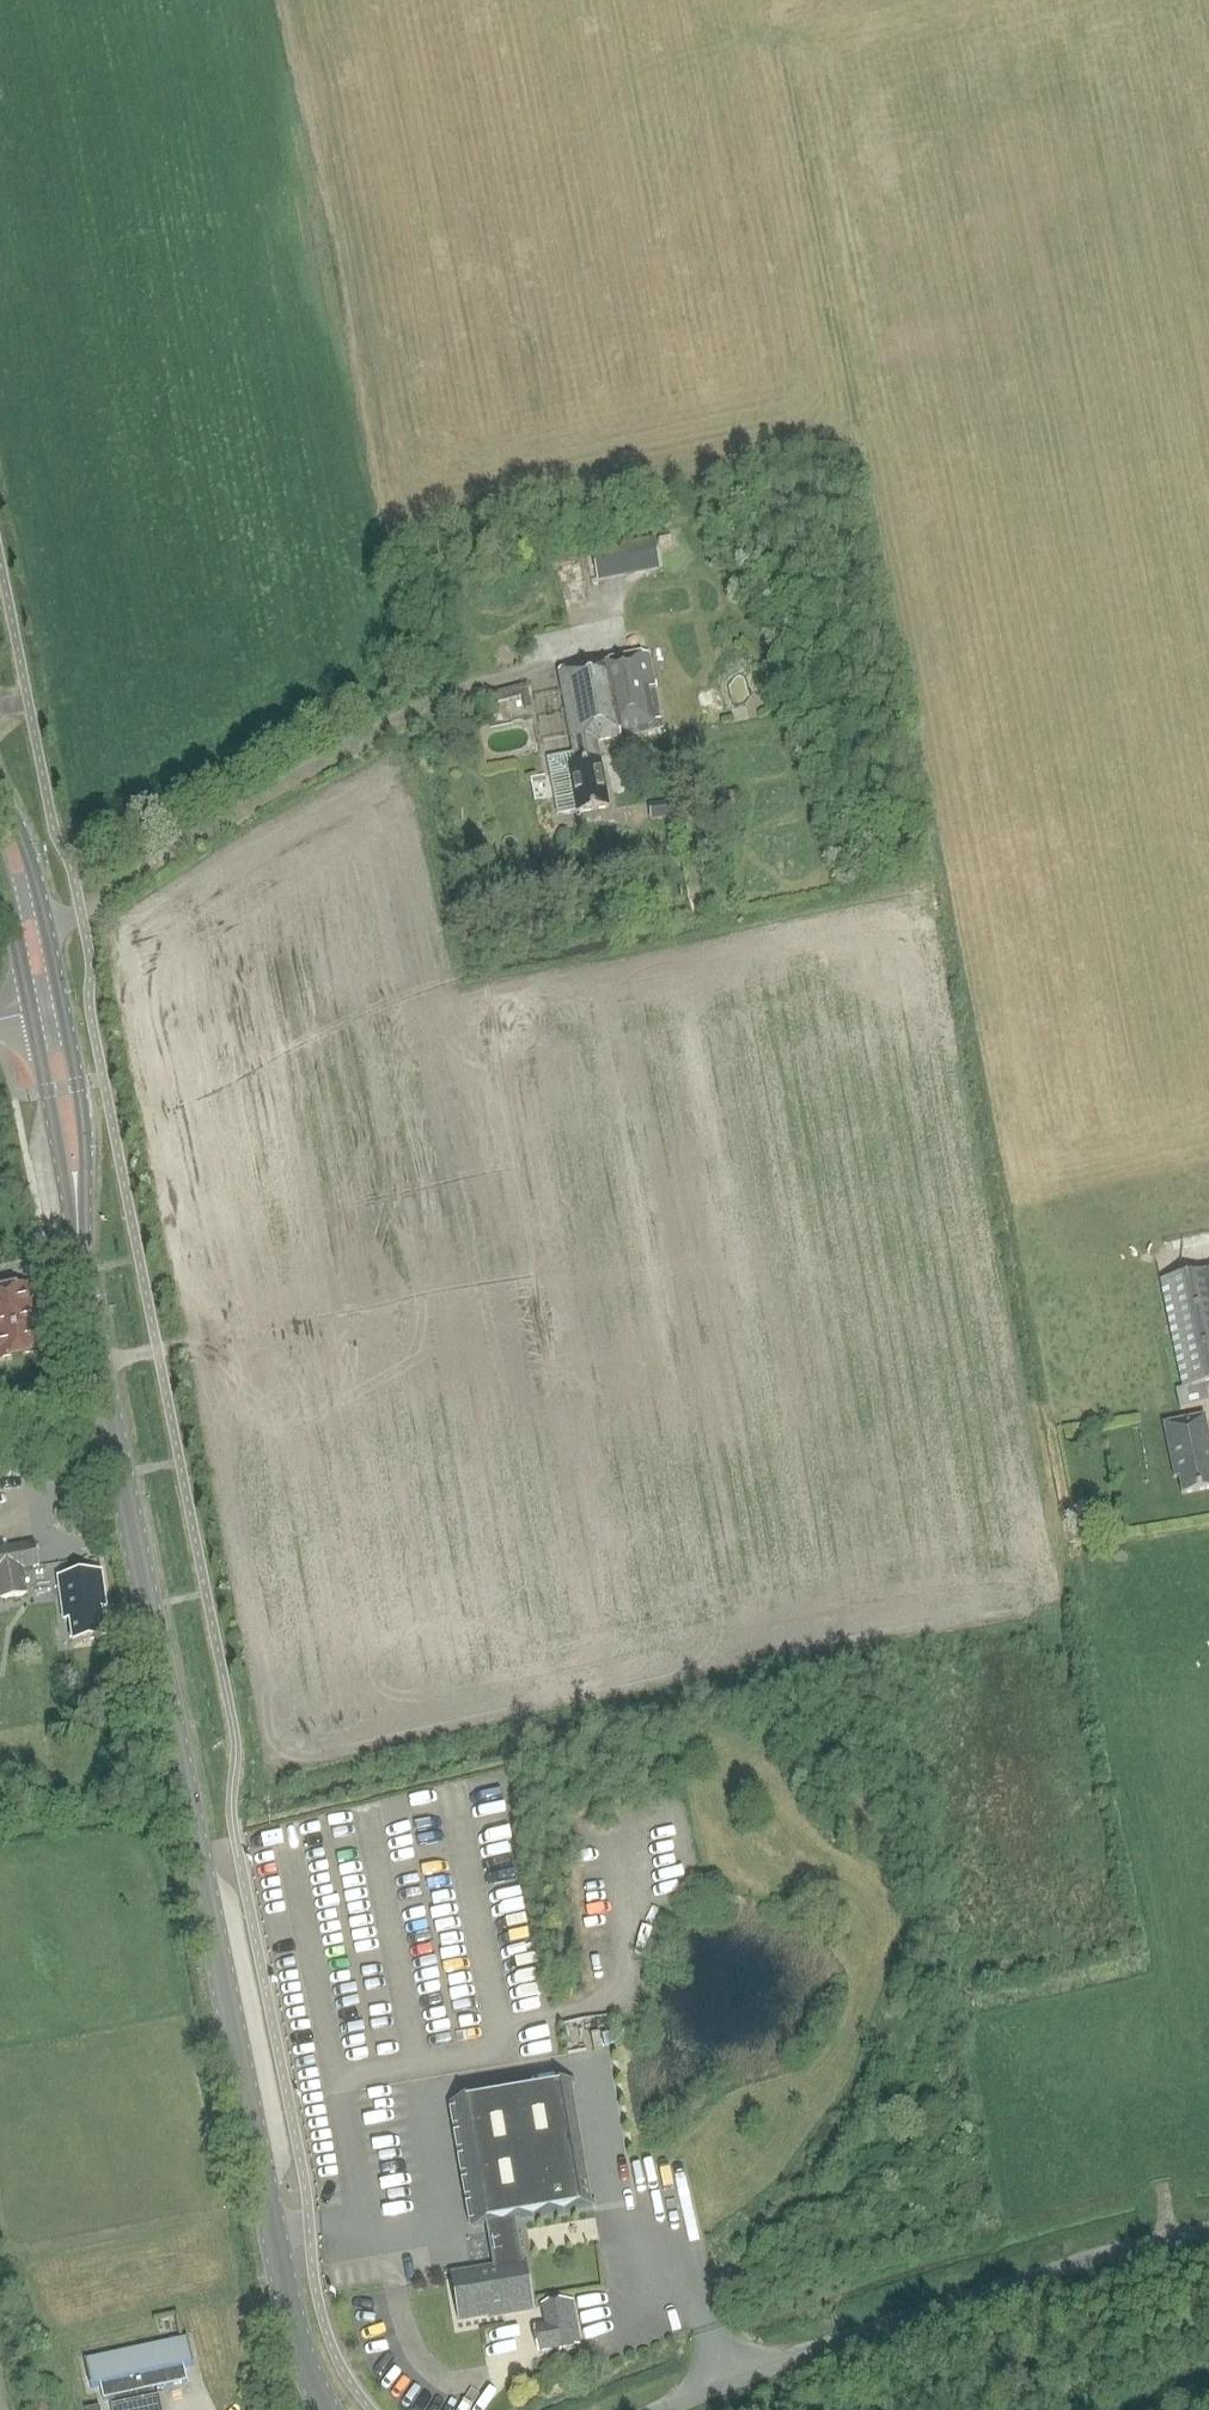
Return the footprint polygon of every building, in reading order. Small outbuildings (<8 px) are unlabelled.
[(654,538),(620,544),(626,575),(659,569),(654,538)] [(646,731),(663,728),(648,655),(559,672),(574,753),(547,759),(558,816),(576,813),(609,807),(597,742),(622,737),(622,735),(646,731)] [(487,691),(494,718),(533,708),(526,681),(487,691)] [(650,804),(652,820),(675,816),(673,800),(650,804)] [(1159,1281),(1182,1388),(1175,1390),(1179,1409),(1208,1403),(1205,1386),(1208,1385),(1208,1270),(1159,1281)] [(7,1292),(0,1293),(0,1359),(38,1351),(24,1288),(7,1292)] [(1204,1417),(1164,1424),(1174,1478),(1178,1477),(1181,1494),(1208,1490),(1208,1441),(1204,1417)] [(26,1595),(22,1569),(38,1567),(34,1542),(17,1545),(16,1538),(2,1540),(3,1547),(0,1548),(0,1599),(26,1595)] [(66,1633),(73,1632),(74,1642),(104,1638),(100,1608),(105,1608),(102,1587),(89,1588),(87,1574),(60,1578),(66,1633)] [(761,1710),(752,1718),(762,1729),(771,1721),(761,1710)] [(464,2204),(465,2206),(473,2204),(475,2219),(467,2221),(468,2222),(471,2222),(472,2226),(485,2224),(493,2271),(458,2277),(465,2317),(502,2311),(502,2315),(535,2309),(535,2308),(531,2308),(524,2266),(523,2266),(515,2220),(515,2219),(593,2206),(593,2204),(588,2205),(568,2087),(573,2086),(572,2084),(451,2105),(452,2109),(449,2110),(449,2112),(457,2110),(459,2125),(451,2126),(452,2128),(455,2127),(456,2133),(452,2134),(453,2135),(461,2134),(463,2149),(455,2150),(456,2152),(459,2151),(460,2156),(457,2157),(457,2159),(465,2157),(467,2172),(459,2174),(460,2175),(463,2175),(464,2180),(460,2181),(461,2182),(469,2181),(471,2196),(463,2197),(464,2199),(467,2198),(468,2204),(464,2204)] [(535,2334),(538,2357),(583,2350),(575,2300),(540,2306),(544,2333),(535,2334)] [(185,2374),(184,2369),(193,2367),(187,2337),(186,2338),(186,2339),(86,2360),(85,2359),(84,2359),(90,2389),(92,2389),(92,2388),(100,2386),(103,2401),(109,2399),(111,2409),(161,2409),(159,2397),(154,2398),(152,2390),(187,2383),(185,2374)]
